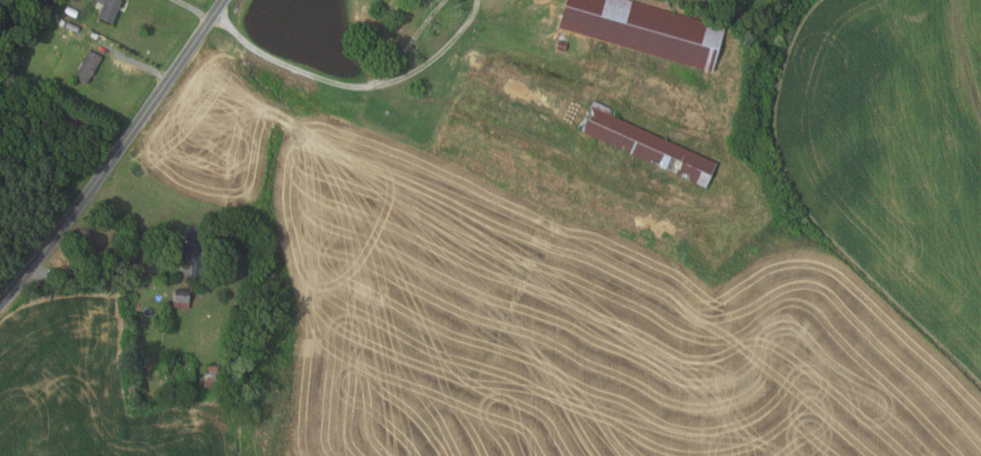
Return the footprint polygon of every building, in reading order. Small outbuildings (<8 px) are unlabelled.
[(95,2),(96,0),(119,0),(121,1),(111,24),(97,18),(102,5),(95,2)] [(558,28),(566,0),(626,0),(725,28),(713,72),(558,28)] [(78,12),(74,19),(62,12),(66,6),(78,12)] [(566,43),(563,51),(555,49),(558,41),(566,43)] [(85,85),(72,77),(88,50),(101,58),(85,85)] [(705,188),(578,130),(591,100),(615,111),(612,117),(716,163),(705,188)] [(205,280),(191,279),(191,262),(185,262),(186,252),(180,252),(180,241),(184,241),(184,226),(207,227),(205,280)] [(189,291),(188,309),(172,308),(173,290),(189,291)] [(221,388),(203,386),(204,364),(223,365),(221,388)]
